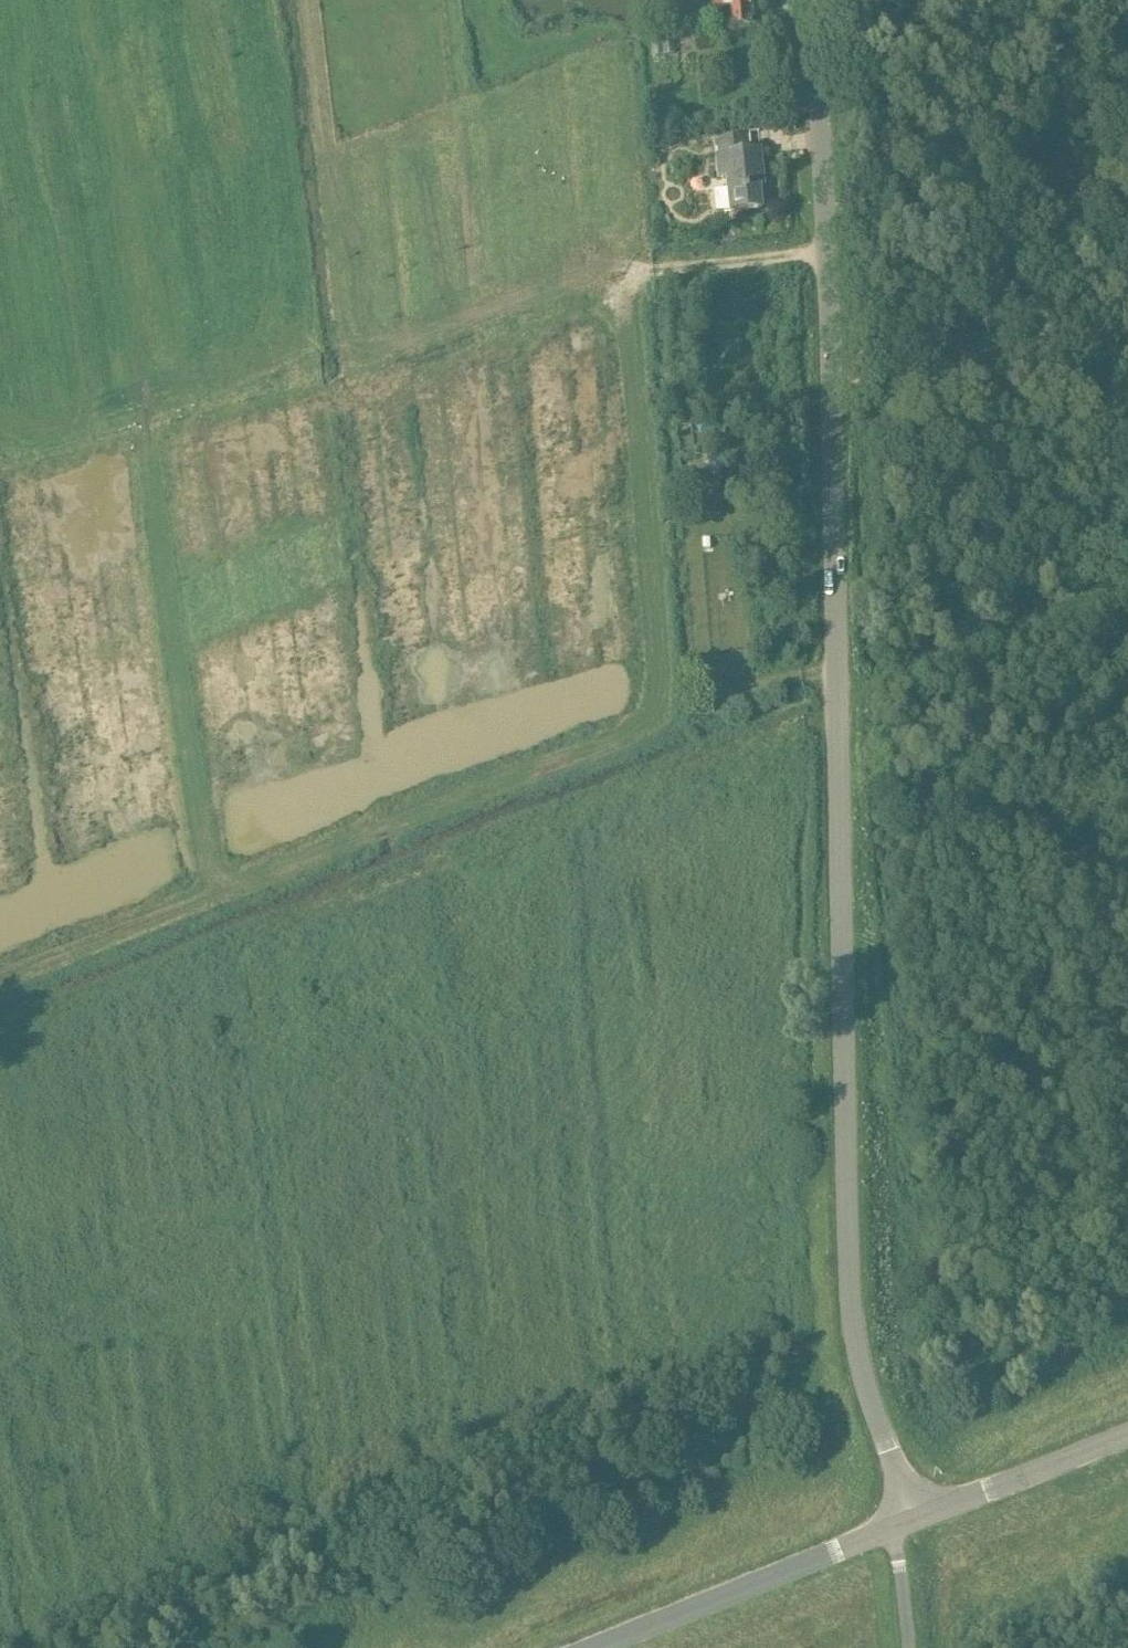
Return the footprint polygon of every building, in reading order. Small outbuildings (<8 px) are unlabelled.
[(730,7),(732,27),(751,25),(749,0),(714,0),(714,8),(730,7)] [(716,153),(716,156),(719,178),(727,177),(729,189),(714,191),(717,212),(763,207),(759,177),(764,176),(761,150),(751,151),(750,136),(713,140),(714,149),(717,149),(717,153),(716,153)]
